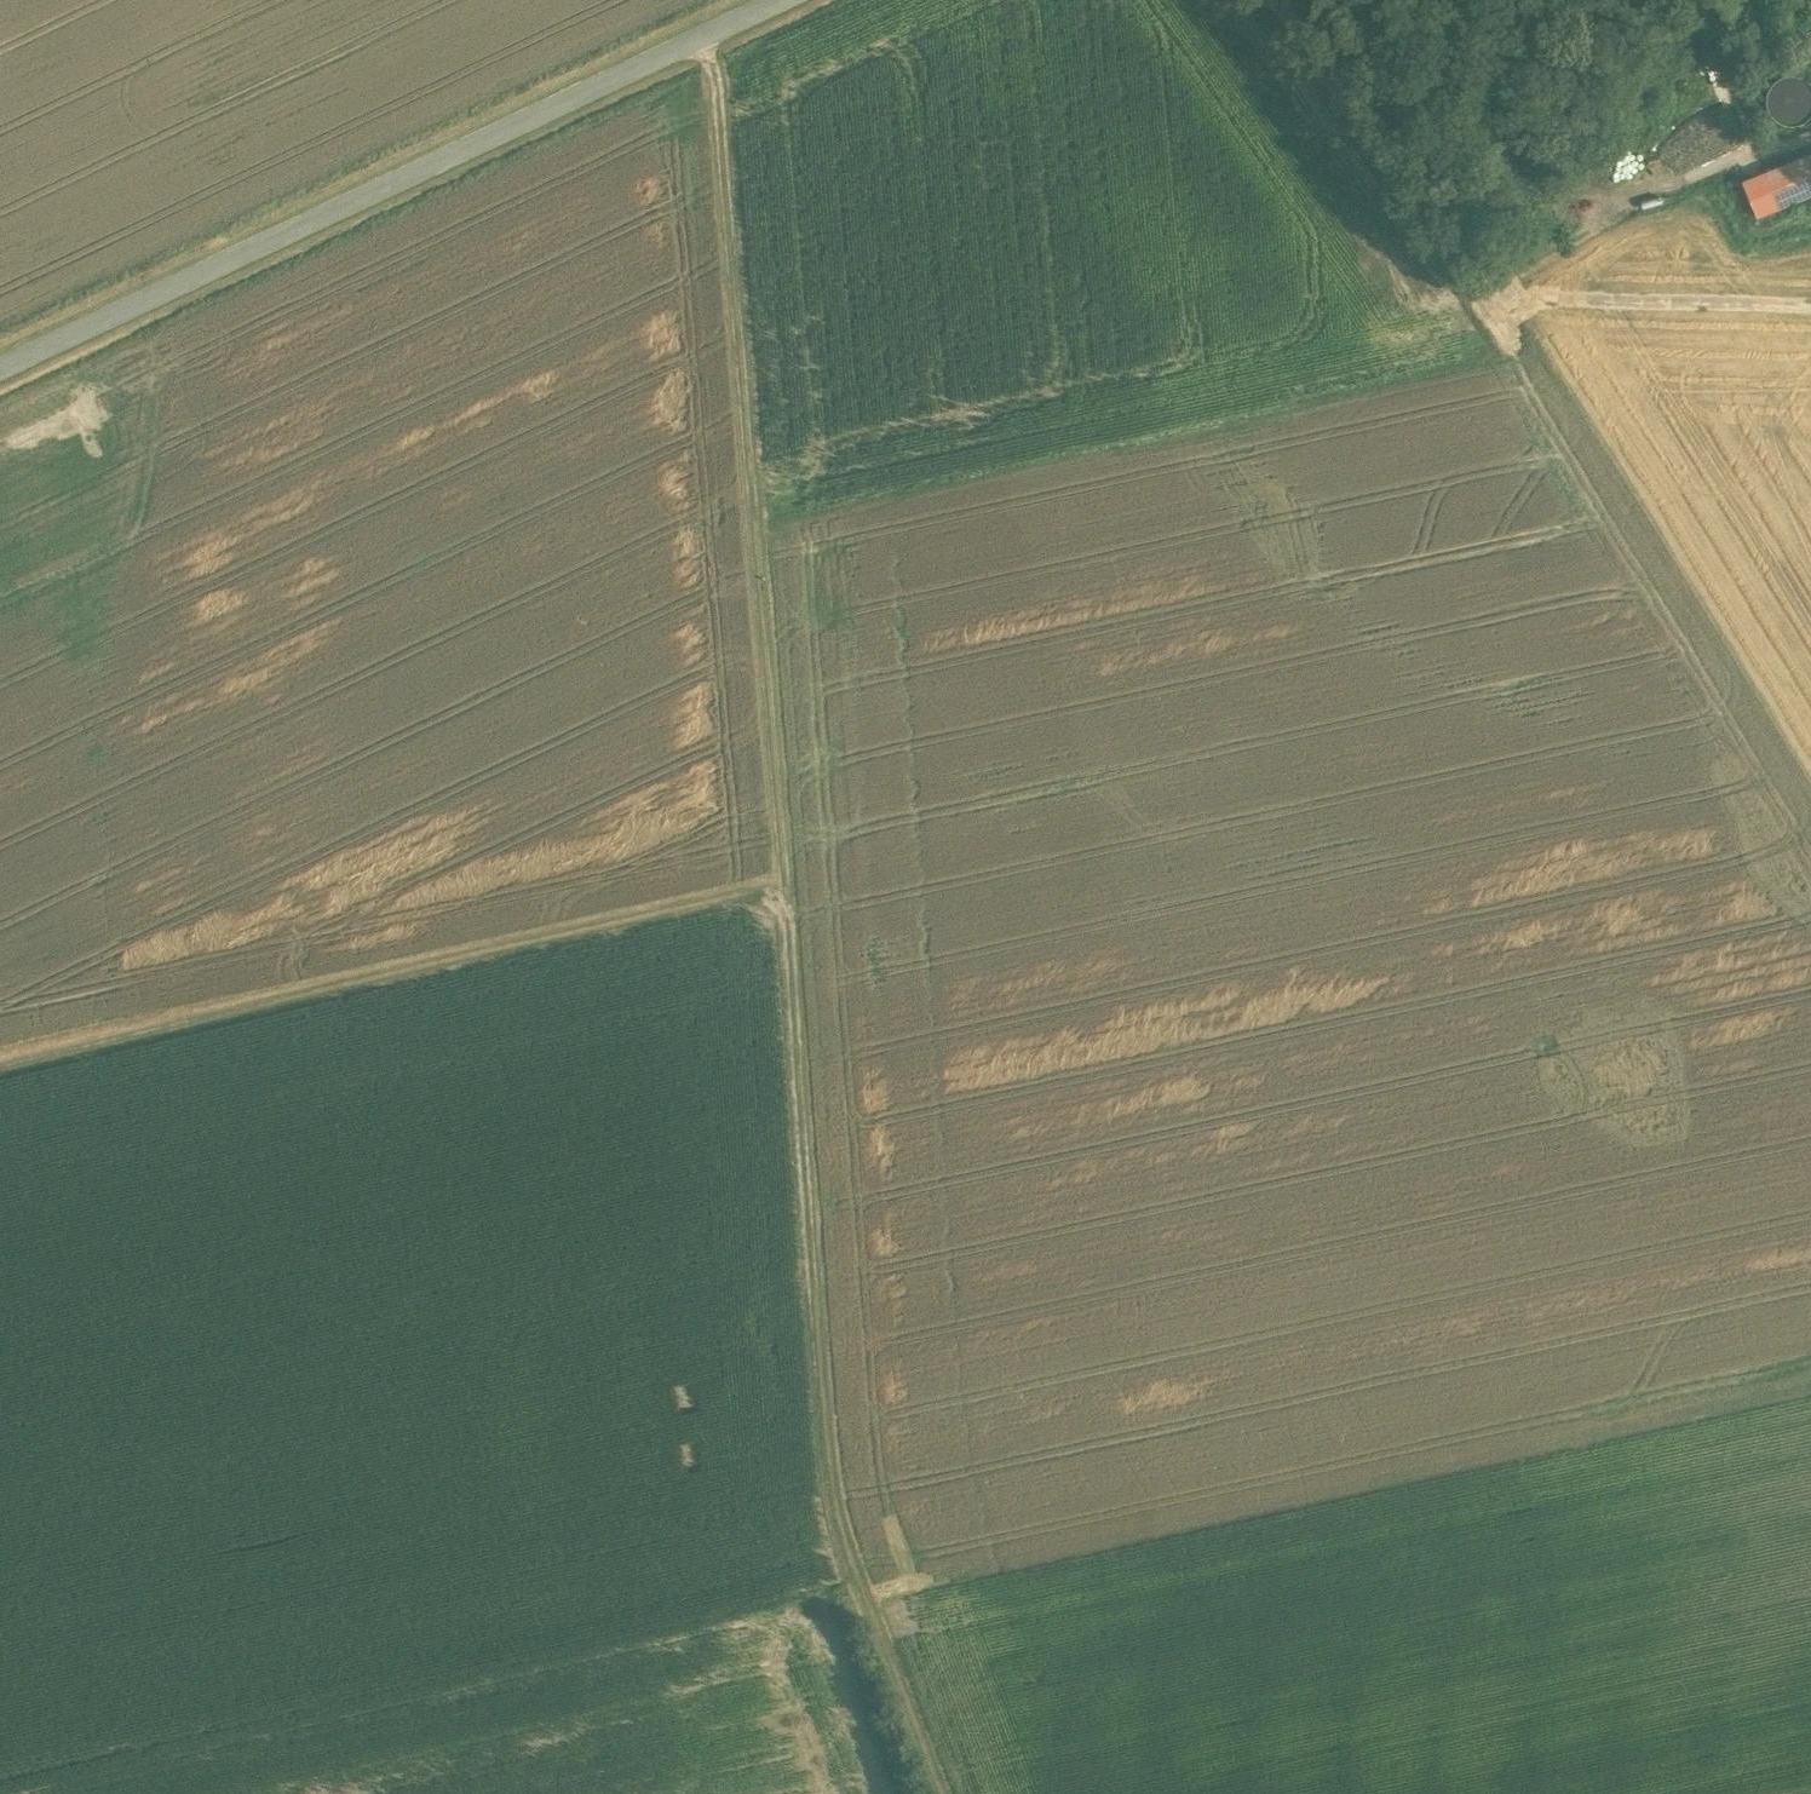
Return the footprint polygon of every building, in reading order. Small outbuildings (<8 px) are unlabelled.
[(1810,83),(1802,77),(1792,76),(1783,78),(1775,83),(1770,91),(1768,101),(1770,110),(1776,118),(1784,124),(1793,125),(1803,123),(1810,118),(1810,117),(1810,84),(1810,83)] [(1765,173),(1780,209),(1810,196),(1810,154),(1765,173)]
